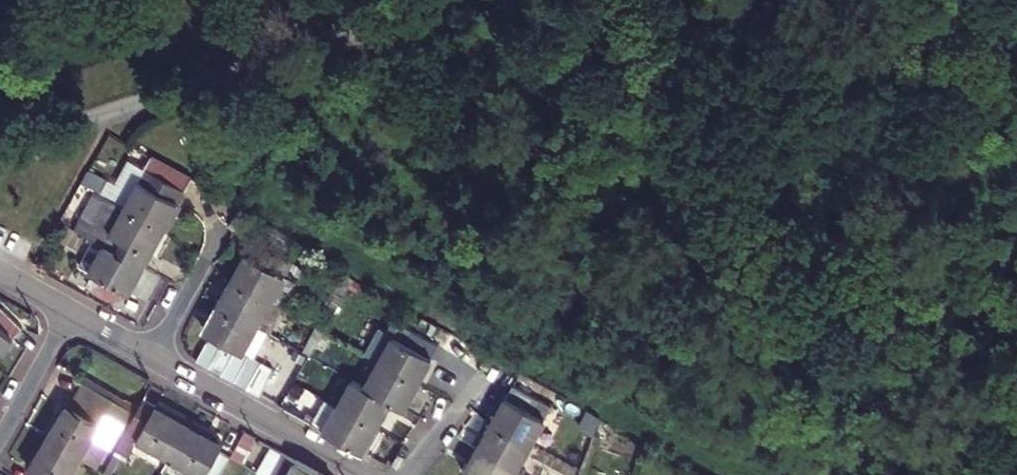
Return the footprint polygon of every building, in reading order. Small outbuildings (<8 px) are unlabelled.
[(141,169),(121,204),(167,230),(195,180),(156,158),(147,173),(141,169)] [(121,204),(104,195),(89,220),(71,210),(64,223),(78,231),(96,241),(146,269),(167,230),(121,204)] [(132,294),(146,269),(96,241),(82,267),(101,277),(94,289),(118,303),(125,291),(132,294)] [(234,279),(273,301),(287,276),(276,269),(282,258),(254,242),(234,279)] [(220,305),(259,327),(273,301),(234,279),(220,305)] [(205,331),(213,336),(227,343),(240,350),(245,353),(259,327),(220,305),(205,331)] [(22,330),(0,308),(0,352),(22,330)] [(382,362),(421,384),(441,346),(402,324),(395,337),(381,329),(367,354),(382,362)] [(227,343),(213,336),(199,361),(204,365),(213,369),(227,343)] [(240,350),(227,343),(213,369),(215,371),(225,376),(240,350)] [(245,353),(240,350),(225,376),(237,383),(252,357),(245,353)] [(264,363),(252,357),(237,383),(250,390),(264,363)] [(382,362),(367,389),(393,404),(406,411),(421,384),(382,362)] [(276,371),(264,363),(250,390),(263,397),(276,371)] [(393,404),(367,389),(354,382),(340,406),(380,427),(393,404)] [(554,407),(515,385),(493,424),(533,445),(554,407)] [(66,407),(47,438),(80,458),(106,416),(108,418),(116,405),(88,387),(74,411),(66,407)] [(380,427),(340,406),(328,399),(314,425),(365,453),(380,427)] [(173,460),(192,427),(159,409),(155,417),(144,411),(130,436),(173,460)] [(606,419),(595,413),(585,431),(598,438),(606,419)] [(493,424),(479,449),(519,470),(533,445),(493,424)] [(228,458),(218,451),(222,444),(192,427),(173,460),(200,474),(219,474),(228,458)] [(228,458),(239,464),(254,437),(243,431),(228,458)] [(80,458),(47,438),(27,471),(33,474),(70,474),(80,458)] [(519,470),(479,449),(465,474),(527,474),(519,470)] [(297,461),(297,462),(283,454),(272,474),(320,474),(297,461)]
